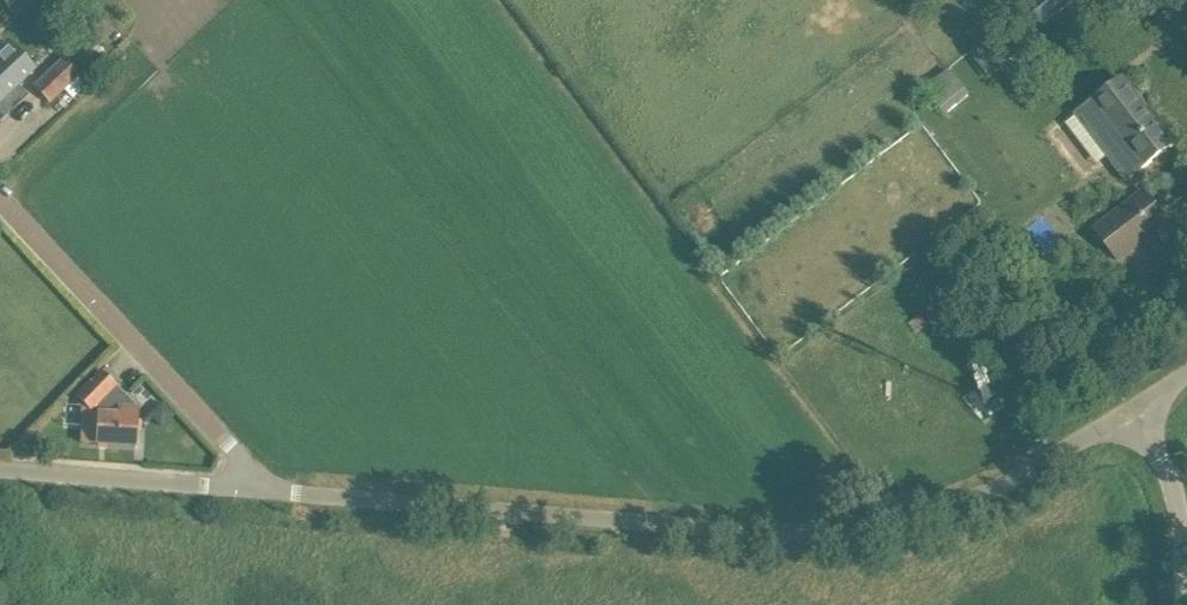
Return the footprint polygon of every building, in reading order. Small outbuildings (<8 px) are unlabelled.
[(73,51),(26,95),(51,121),(98,77),(73,51)] [(0,65),(0,121),(11,111),(1,99),(17,83),(0,65)] [(950,69),(947,71),(926,88),(946,114),(970,94),(950,69)] [(1123,78),(1096,98),(1098,100),(1077,115),(1127,181),(1174,145),(1123,78)] [(1144,188),(1094,227),(1119,260),(1170,221),(1144,188)] [(93,412),(102,403),(112,413),(118,407),(128,397),(117,387),(118,387),(101,370),(76,395),(93,412)] [(98,418),(85,417),(83,442),(136,445),(138,408),(118,407),(117,414),(98,413),(98,418)]
